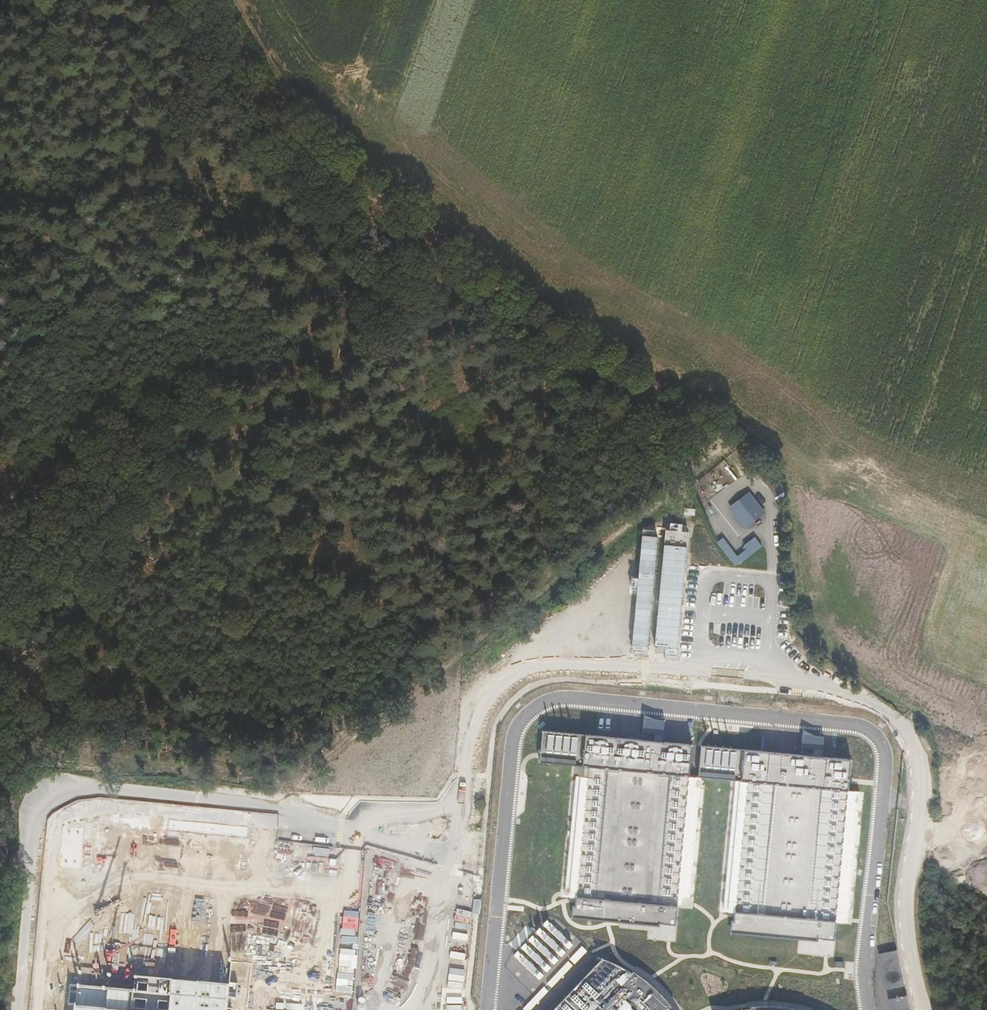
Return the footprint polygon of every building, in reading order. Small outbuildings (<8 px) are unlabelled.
[(751,491),(729,506),(745,528),(766,514),(751,491)] [(633,650),(648,651),(657,535),(642,534),(633,650)] [(724,537),(718,542),(736,566),(742,562),(737,555),(724,537)] [(757,540),(737,555),(742,562),(762,547),(757,540)] [(664,544),(655,645),(677,647),(686,546),(664,544)] [(645,715),(643,736),(665,738),(667,717),(645,715)] [(643,736),(538,727),(535,763),(574,767),(563,893),(562,899),(569,900),(568,913),(675,923),(676,905),(690,907),(690,904),(701,776),(736,779),(724,911),(735,912),(734,931),(835,940),(837,924),(852,926),(864,793),(849,792),(852,755),(823,752),(801,750),(665,738),(643,736)] [(802,734),(801,750),(823,752),(825,736),(802,734)] [(549,921),(544,926),(569,950),(574,945),(549,921)] [(157,955),(174,942),(161,925),(144,938),(157,955)] [(542,930),(537,935),(562,959),(567,954),(542,930)] [(534,936),(529,941),(554,965),(559,960),(534,936)] [(265,951),(273,961),(284,951),(275,942),(265,951)] [(527,943),(522,948),(547,973),(552,967),(527,943)] [(878,953),(885,988),(903,984),(902,979),(896,949),(878,953)] [(520,952),(515,957),(540,981),(545,976),(520,952)] [(627,972),(598,959),(550,1009),(673,1009),(658,990),(643,978),(636,973),(627,972)] [(76,1009),(227,1009),(230,986),(135,977),(133,992),(78,987),(76,1009)] [(890,1009),(909,1009),(906,995),(887,998),(890,1009)]
